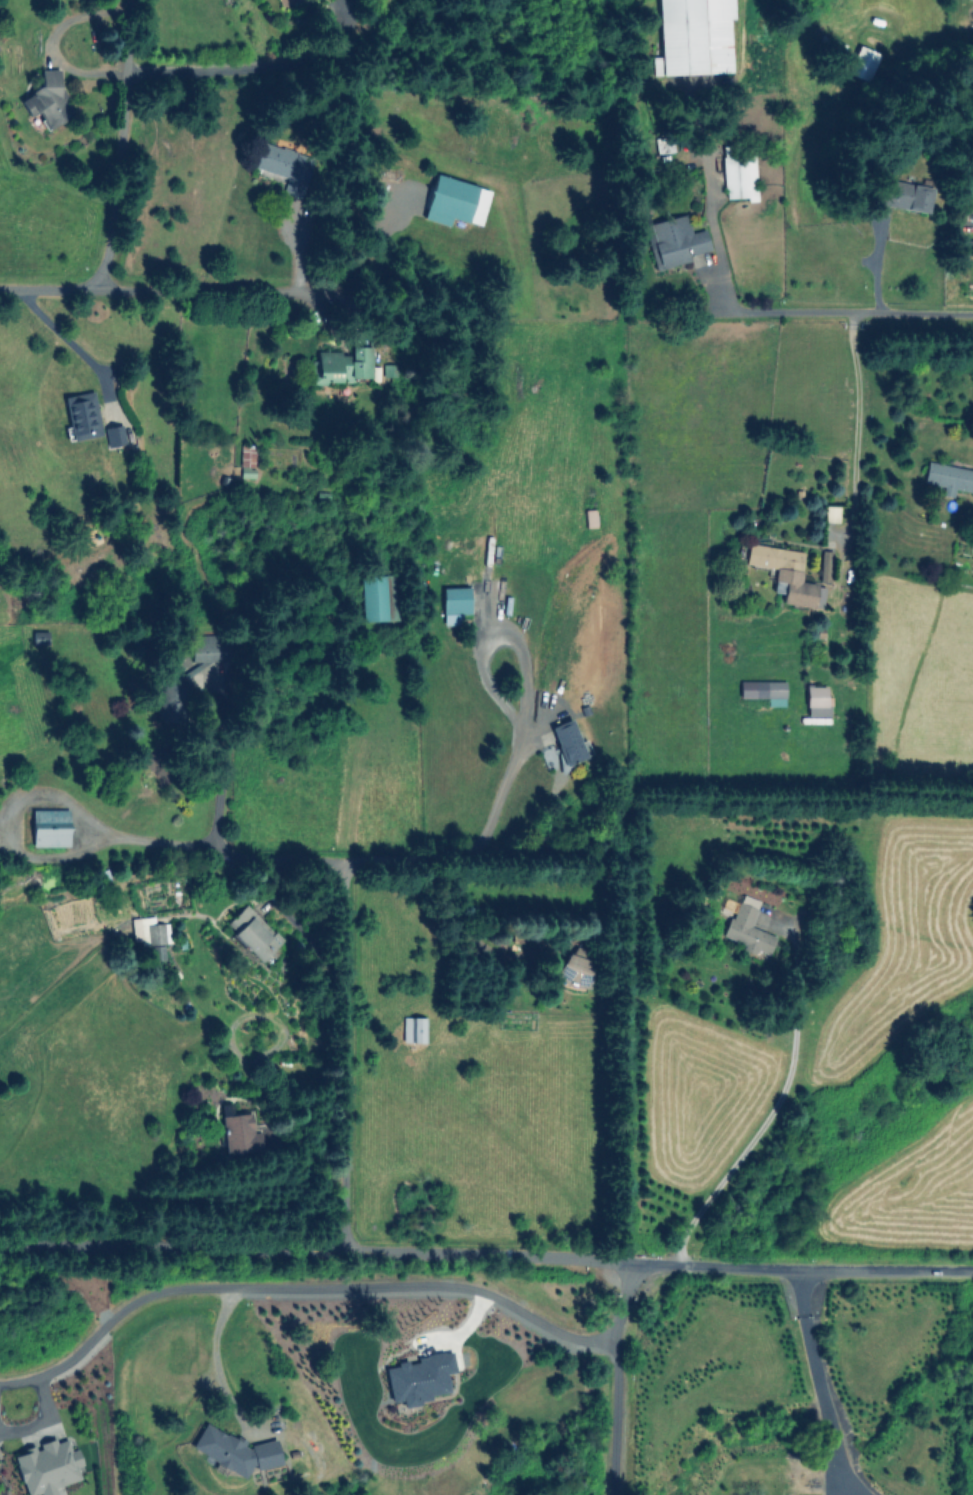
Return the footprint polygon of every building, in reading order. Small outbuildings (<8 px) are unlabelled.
[(660,74),(731,72),(729,18),(734,18),(733,0),(657,0),(660,74)] [(868,81),(879,54),(858,45),(847,73),(868,81)] [(59,69),(40,69),(40,87),(19,99),(27,114),(40,114),(40,119),(46,130),(72,115),(72,112),(65,100),(65,94),(59,84),(59,69)] [(252,167),(286,178),(281,193),(297,199),(311,157),(261,141),(252,167)] [(722,146),(724,198),(747,197),(747,201),(756,201),(755,154),(738,155),(738,145),(722,146)] [(450,218),(481,225),(489,188),(433,175),(423,219),(448,225),(450,218)] [(931,187),(877,178),(873,203),(927,212),(931,187)] [(643,225),(654,270),(690,262),(689,255),(710,250),(705,229),(691,232),(686,214),(643,225)] [(371,382),(371,347),(350,346),(350,352),(317,352),(316,360),(311,360),(311,382),(371,382)] [(383,380),(395,379),(394,364),(382,364),(383,380)] [(63,396),(72,441),(101,435),(93,390),(63,396)] [(125,445),(123,425),(104,426),(106,446),(125,445)] [(927,461),(923,482),(942,486),(941,495),(952,497),(953,489),(971,493),(972,485),(972,470),(927,461)] [(803,552),(747,543),(744,563),(775,568),(771,592),(782,593),(781,603),(821,609),(825,586),(799,581),(803,552)] [(829,582),(831,551),(820,550),(819,582),(829,582)] [(362,622),(398,620),(396,574),(360,576),(362,622)] [(443,624),(461,624),(461,614),(470,614),(469,586),(442,587),(443,624)] [(48,631),(32,631),(32,643),(48,643),(48,631)] [(192,660),(226,662),(227,636),(193,634),(192,660)] [(157,690),(156,721),(182,722),(183,674),(163,673),(162,690),(157,690)] [(766,706),(785,706),(785,680),(739,681),(739,698),(766,698),(766,706)] [(826,686),(805,686),(805,716),(830,716),(829,696),(826,696),(826,686)] [(585,758),(573,718),(550,725),(563,765),(585,758)] [(68,846),(69,809),(32,809),(31,846),(68,846)] [(750,927),(760,901),(740,893),(724,937),(743,944),(741,950),(766,959),(775,936),(750,927)] [(224,924),(259,962),(281,941),(246,903),(224,924)] [(164,945),(148,945),(147,960),(163,961),(164,945)] [(586,987),(590,959),(560,954),(556,982),(586,987)] [(426,1018),(404,1017),(403,1042),(425,1042),(426,1018)] [(221,1104),(224,1154),(262,1151),(261,1131),(252,1132),(250,1113),(232,1114),(231,1103),(221,1104)] [(385,1368),(391,1403),(401,1401),(402,1406),(430,1401),(429,1395),(450,1391),(446,1373),(455,1372),(451,1350),(415,1356),(416,1362),(407,1363),(406,1360),(395,1362),(396,1366),(385,1368)] [(275,1439),(245,1445),(243,1437),(236,1439),(203,1422),(190,1449),(245,1477),(248,1471),(281,1464),(275,1439)] [(25,1494),(32,1494),(39,1493),(40,1494),(51,1494),(56,1493),(54,1487),(80,1479),(76,1467),(83,1465),(77,1448),(70,1450),(67,1439),(56,1442),(55,1438),(36,1444),(37,1447),(12,1455),(25,1494)]
